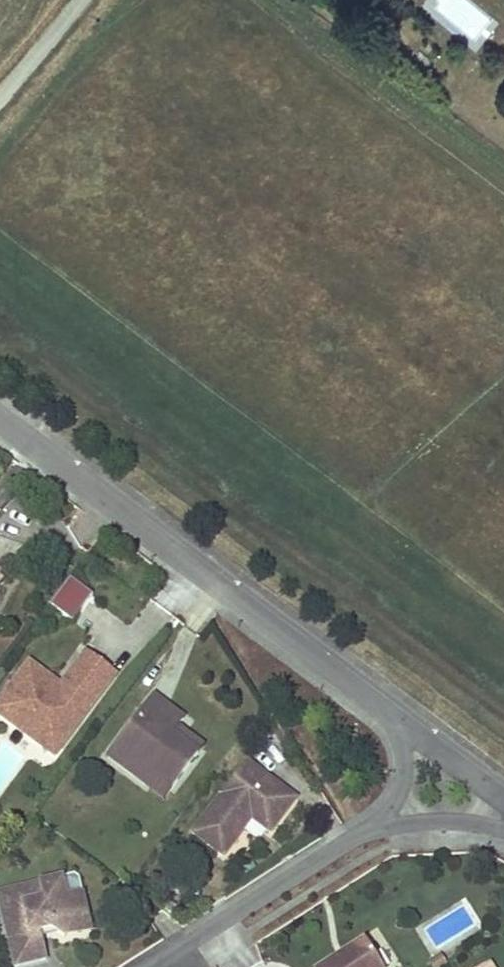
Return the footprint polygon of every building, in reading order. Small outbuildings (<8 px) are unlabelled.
[(94,592),(72,576),(52,603),(74,619),(94,592)] [(0,701),(0,714),(36,740),(42,732),(60,745),(113,673),(85,652),(61,686),(29,662),(0,701)] [(157,770),(176,785),(202,753),(176,732),(182,725),(188,718),(157,693),(111,752),(148,782),(157,770)] [(182,725),(176,732),(202,753),(207,746),(182,725)] [(42,732),(36,740),(54,753),(60,745),(42,732)] [(249,761),(193,833),(224,857),(248,826),(243,823),(248,816),(253,820),(272,834),(298,800),(249,761)] [(157,770),(148,782),(166,797),(176,785),(157,770)] [(253,820),(248,816),(243,823),(248,826),(253,820)] [(89,919),(82,891),(66,895),(62,875),(0,890),(0,904),(14,965),(45,957),(39,931),(38,924),(49,921),(51,928),(64,936),(72,923),(89,919)] [(72,923),(64,936),(91,930),(89,919),(72,923)] [(38,924),(39,931),(51,928),(49,921),(38,924)] [(365,940),(322,966),(383,966),(365,940)]
